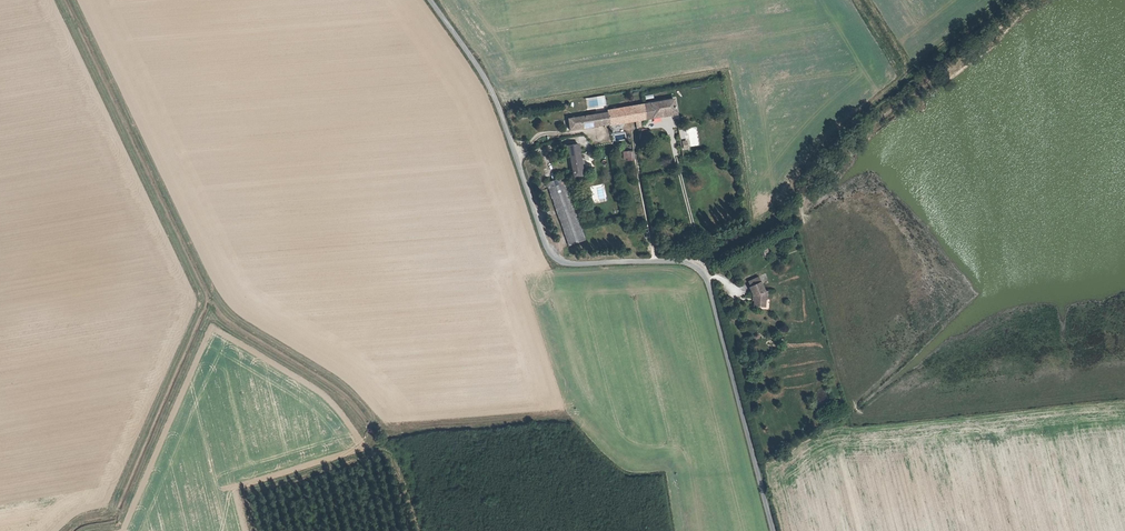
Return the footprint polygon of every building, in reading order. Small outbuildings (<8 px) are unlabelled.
[(598,99),(598,105),(605,104),(605,95),(596,96),(596,99),(598,99)] [(645,103),(647,117),(679,112),(677,97),(645,103)] [(608,108),(610,123),(647,117),(645,103),(608,108)] [(608,108),(597,110),(597,112),(569,117),(570,128),(610,123),(608,108)] [(573,176),(585,174),(584,171),(582,159),(579,142),(566,144),(567,151),(570,151),(573,169),(573,176)] [(634,149),(623,151),(623,156),(628,155),(629,159),(635,158),(634,149)] [(548,188),(563,183),(561,176),(545,182),(548,188)] [(548,188),(554,205),(568,243),(584,237),(571,203),(563,183),(548,188)] [(641,232),(629,234),(631,249),(643,248),(641,232)] [(757,278),(748,282),(750,287),(749,288),(752,296),(752,298),(755,298),(755,301),(754,300),(753,306),(761,307),(761,304),(766,305),(767,300),(768,293),(764,292),(757,278)]
